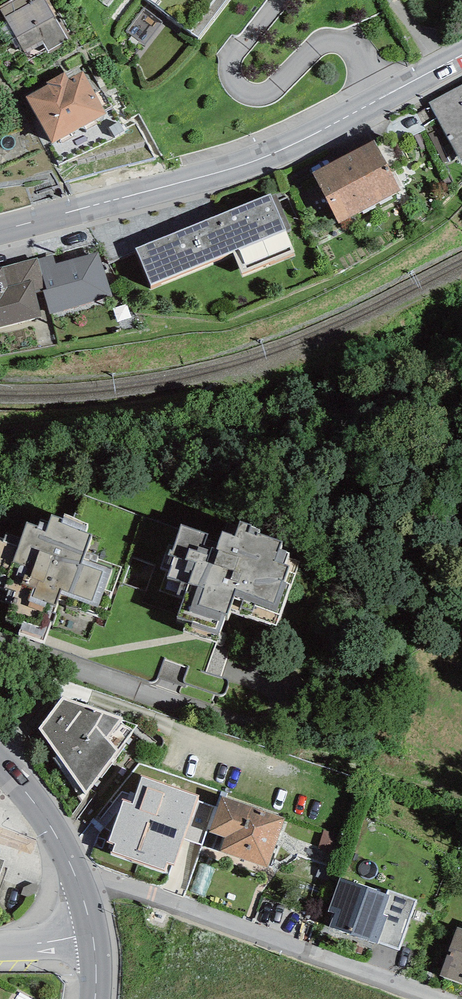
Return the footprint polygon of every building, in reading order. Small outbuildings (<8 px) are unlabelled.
[(0,7),(0,12),(27,64),(44,55),(48,62),(71,50),(48,6),(54,3),(52,0),(14,0),(0,7)] [(151,17),(153,14),(198,49),(237,0),(130,0),(151,17)] [(66,84),(26,106),(54,156),(107,127),(82,82),(69,90),(66,84)] [(430,102),(461,161),(461,84),(430,102)] [(375,138),(313,170),(339,219),(401,186),(375,138)] [(271,191),(136,246),(150,282),(234,248),(243,269),(294,249),(271,191)] [(47,290),(43,291),(50,314),(113,297),(98,252),(56,263),(53,255),(38,259),(47,290)] [(38,259),(38,258),(0,267),(0,327),(42,316),(36,293),(43,291),(47,290),(38,259)] [(44,641),(52,622),(53,623),(56,614),(54,613),(59,598),(69,602),(67,606),(102,619),(122,567),(98,559),(99,557),(86,552),(91,535),(85,532),(89,524),(65,514),(63,519),(52,515),(49,523),(41,519),(38,526),(28,522),(20,540),(5,534),(4,540),(0,538),(0,601),(11,605),(7,620),(23,624),(19,633),(44,641)] [(231,609),(277,626),(300,562),(288,557),(290,552),(279,549),(282,542),(258,533),(260,530),(251,527),(252,525),(240,521),(235,536),(222,532),(217,549),(212,548),(211,551),(203,548),(208,534),(181,524),(172,551),(170,550),(169,555),(175,557),(167,578),(181,582),(175,597),(183,600),(178,617),(187,619),(184,630),(217,642),(225,616),(227,617),(231,609)] [(38,729),(86,796),(100,777),(102,778),(127,745),(125,744),(138,725),(122,720),(123,718),(62,697),(38,729)] [(167,862),(174,864),(199,796),(142,776),(132,803),(123,800),(108,841),(115,844),(112,852),(164,870),(167,862)] [(220,851),(268,868),(285,818),(222,797),(210,833),(225,838),(220,851)] [(377,944),(388,916),(384,915),(390,896),(387,895),(340,878),(328,911),(334,914),(330,927),(377,944)] [(417,900),(389,890),(387,895),(390,896),(384,915),(388,916),(377,944),(400,951),(417,900)] [(440,976),(461,984),(461,929),(457,927),(440,976)]
